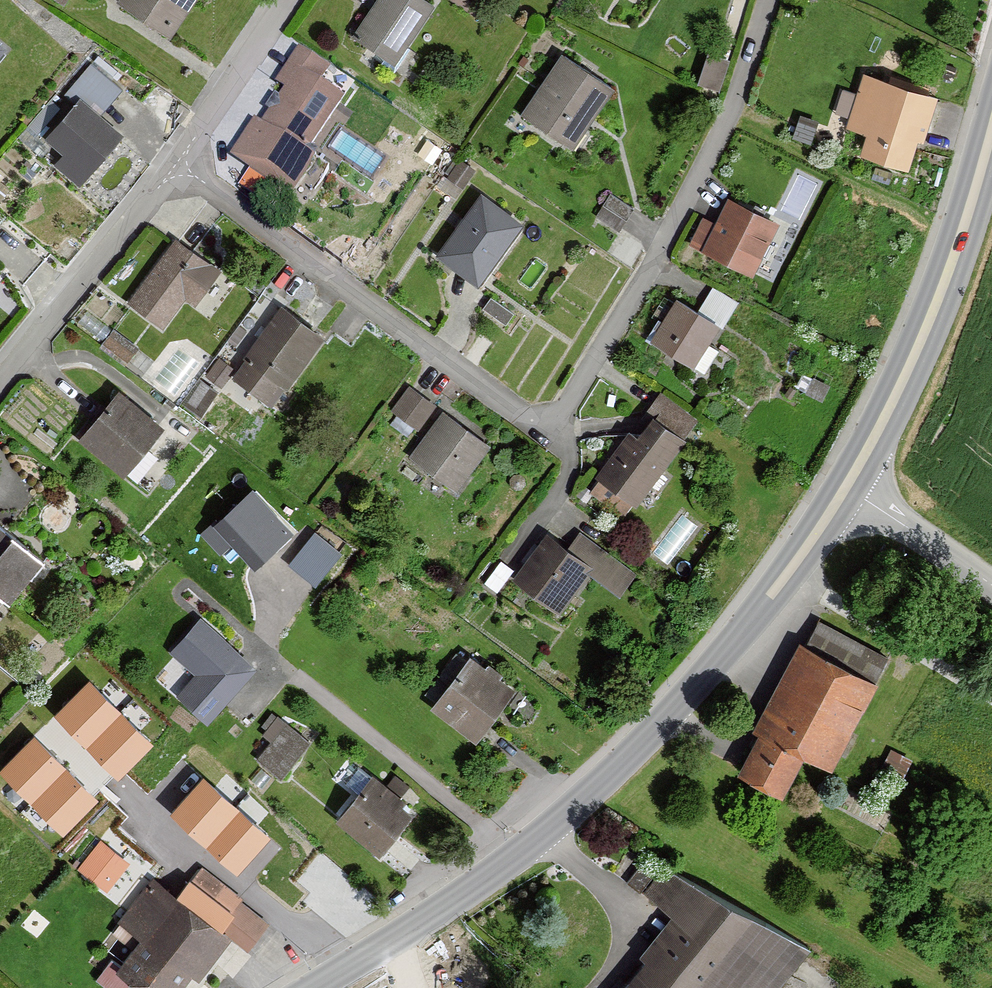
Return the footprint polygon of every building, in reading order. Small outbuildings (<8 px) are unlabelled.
[(115,4),(170,37),(192,0),(117,0),(115,4)] [(424,0),(377,0),(353,36),(394,63),(432,5),(424,0)] [(485,0),(448,0),(480,23),(493,5),(485,0)] [(327,68),(301,50),(229,155),(289,196),(314,161),(305,155),(342,101),(316,84),(327,68)] [(719,85),(729,60),(712,53),(701,77),(719,85)] [(613,89),(560,54),(518,117),(571,152),(613,89)] [(121,91),(99,73),(43,141),(59,155),(51,164),(78,186),(122,133),(101,116),(121,91)] [(941,100),(862,76),(845,129),(863,135),(857,156),(906,171),(915,142),(927,146),(941,100)] [(520,222),(478,194),(434,258),(476,287),(520,222)] [(778,224),(727,199),(713,225),(703,220),(689,247),(751,278),(778,224)] [(219,270),(174,238),(126,304),(163,331),(184,302),(192,308),(219,270)] [(696,314),(673,301),(648,345),(692,370),(716,328),(724,332),(740,304),(711,288),(696,314)] [(512,315),(488,299),(480,312),(503,327),(512,315)] [(323,335),(279,306),(230,379),(266,403),(279,385),(286,390),(323,335)] [(436,405),(408,386),(390,412),(418,431),(436,405)] [(159,427),(118,391),(74,439),(115,476),(159,427)] [(489,446),(441,411),(407,458),(455,493),(489,446)] [(637,440),(629,433),(591,482),(630,512),(684,443),(653,419),(637,440)] [(300,538),(259,494),(225,526),(266,570),(300,538)] [(317,525),(292,561),(322,582),(347,547),(317,525)] [(558,546),(547,537),(511,583),(558,618),(589,577),(618,600),(636,577),(572,528),(558,546)] [(1,603),(7,608),(42,564),(0,530),(0,603),(1,603)] [(252,672),(196,624),(168,656),(193,677),(173,699),(206,726),(252,672)] [(875,684),(797,645),(733,774),(782,798),(801,760),(830,774),(875,684)] [(512,690),(465,656),(426,710),(473,744),(512,690)] [(148,741),(89,682),(53,718),(113,776),(148,741)] [(311,745),(287,726),(257,764),(281,783),(311,745)] [(35,739),(0,774),(0,775),(59,833),(95,797),(35,739)] [(412,813),(372,779),(334,824),(373,858),(412,813)] [(264,836),(202,781),(168,818),(231,874),(264,836)] [(109,886),(132,856),(102,833),(78,863),(109,886)] [(663,864),(637,902),(663,919),(615,987),(764,987),(790,950),(663,864)] [(150,880),(117,926),(137,941),(112,975),(130,987),(178,987),(186,977),(194,984),(226,941),(256,963),(278,933),(237,902),(231,910),(186,876),(171,896),(150,880)]
